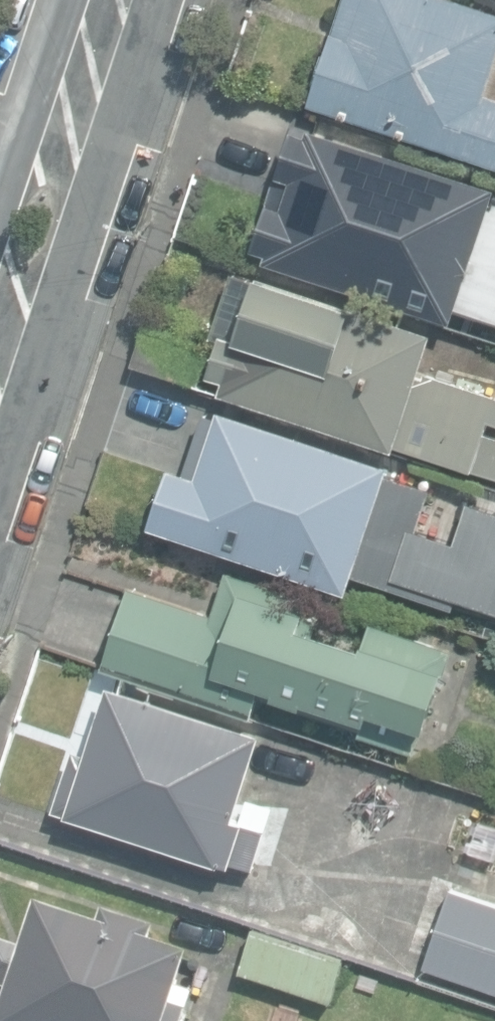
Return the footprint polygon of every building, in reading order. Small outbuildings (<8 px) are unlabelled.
[(494,163),(494,96),(488,93),(494,71),(494,11),(463,0),(345,0),(311,103),(494,163)] [(455,321),(494,197),(494,187),(310,126),(307,134),(292,129),(254,247),(269,252),(266,259),(455,321)] [(494,474),(494,436),(486,433),(494,404),(494,394),(422,369),(434,332),(233,266),(211,334),(223,338),(211,373),(227,378),(223,390),(396,447),(398,442),(494,474)] [(135,363),(200,385),(212,347),(148,326),(135,363)] [(349,583),(456,616),(460,603),(494,614),(494,510),(479,505),(464,553),(412,537),(427,491),(392,480),(398,462),(218,405),(203,453),(190,449),(184,468),(170,463),(150,525),(347,588),(349,583)] [(259,696),(415,750),(450,647),(374,621),(366,644),(301,622),(309,599),(227,571),(213,614),(131,586),(104,665),(252,716),(259,696)] [(233,862),(254,869),(276,804),(251,796),(242,820),(237,818),(265,736),(111,684),(87,753),(74,748),(54,808),(231,867),(233,862)] [(417,982),(494,1008),(494,901),(473,894),(459,934),(435,926),(417,982)] [(194,993),(180,989),(191,956),(151,942),(155,928),(106,912),(101,926),(39,905),(25,949),(0,940),(0,987),(11,990),(0,1020),(185,1020),(194,993)] [(242,971),(332,1000),(347,956),(256,927),(242,971)]
